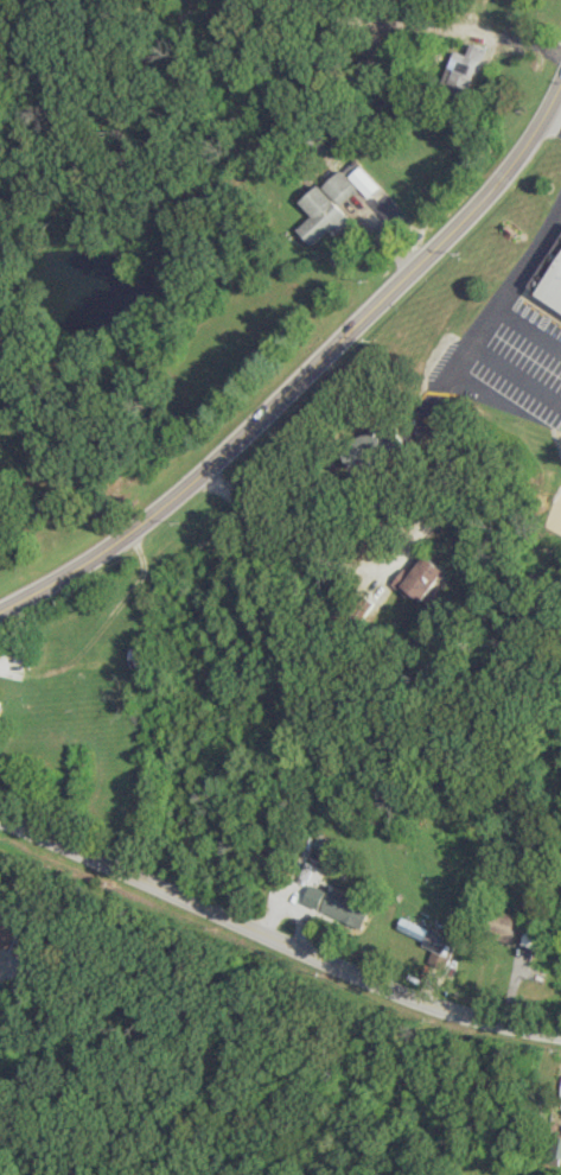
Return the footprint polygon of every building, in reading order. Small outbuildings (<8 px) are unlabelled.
[(467,55),(457,51),(446,83),(469,92),(485,47),(472,43),(467,55)] [(325,187),(341,204),(360,186),(370,196),(380,187),(354,159),(325,187)] [(330,230),(334,235),(352,220),(321,184),(301,201),(314,216),(299,229),(313,245),(330,230)] [(538,275),(546,280),(560,258),(560,240),(538,275)] [(540,296),(560,308),(560,260),(540,296)] [(382,449),(380,431),(355,433),(357,462),(376,460),(375,450),(382,449)] [(549,490),(549,534),(560,534),(560,490),(549,490)] [(426,604),(450,572),(423,551),(399,582),(426,604)] [(303,902),(362,930),(372,907),(347,896),(346,898),(312,882),(303,902)] [(490,937),(511,941),(515,918),(494,914),(490,937)] [(396,928),(423,940),(421,945),(435,952),(432,959),(445,964),(455,941),(401,918),(396,928)] [(554,1136),(551,1163),(560,1164),(560,1137),(554,1136)]
